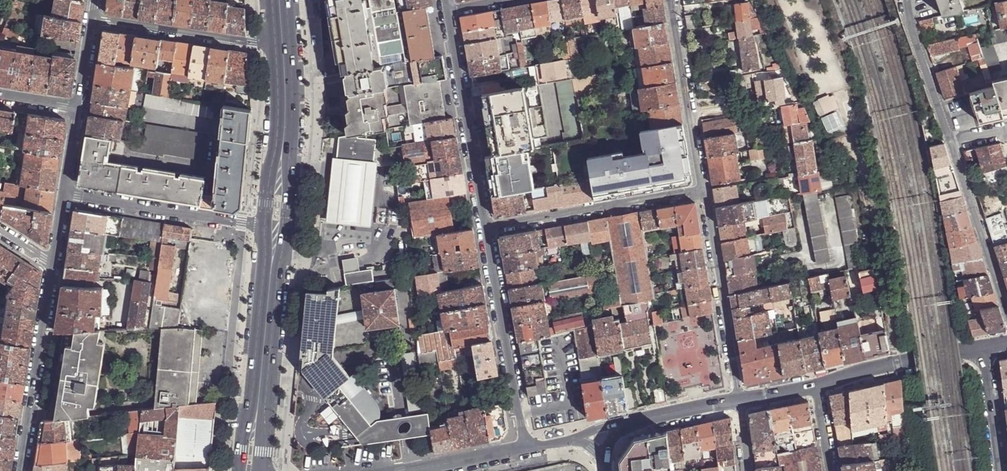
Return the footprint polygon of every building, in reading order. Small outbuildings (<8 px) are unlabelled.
[(17,0),(14,0),(10,9),(19,11),(23,11),(23,2),(17,0)] [(51,17),(80,22),(82,12),(83,2),(74,0),(53,0),(51,17)] [(106,14),(115,15),(124,17),(126,0),(109,0),(106,14)] [(140,19),(142,0),(126,0),(124,17),(132,18),(140,19)] [(156,22),(159,0),(142,0),(140,19),(149,20),(156,22)] [(174,24),(177,0),(159,0),(156,22),(166,23),(174,24)] [(191,27),(194,0),(177,0),(174,24),(183,26),(191,27)] [(209,29),(211,0),(194,0),(191,27),(200,28),(209,29)] [(227,32),(228,6),(228,2),(212,0),(211,0),(209,29),(220,31),(227,32)] [(343,73),(348,73),(414,61),(419,60),(435,57),(432,40),(428,15),(426,6),(433,5),(432,0),(407,0),(409,9),(397,11),(395,0),(330,0),(336,35),(343,73)] [(550,24),(551,26),(566,24),(565,19),(562,0),(555,0),(547,1),(550,24)] [(583,16),(580,0),(562,0),(565,19),(583,16)] [(584,26),(589,25),(588,20),(599,18),(599,17),(597,0),(580,0),(583,16),(584,26)] [(619,26),(617,14),(616,14),(615,7),(614,0),(597,0),(599,17),(605,16),(607,27),(619,26)] [(758,19),(749,0),(746,0),(746,3),(734,5),(737,21),(752,19),(758,19)] [(943,15),(965,10),(961,0),(938,0),(943,15)] [(535,27),(550,24),(547,1),(538,3),(532,4),(535,27)] [(996,3),(1002,28),(1006,27),(1006,1),(996,3)] [(709,3),(690,6),(692,13),(703,11),(703,8),(710,7),(709,3)] [(516,7),(519,29),(520,34),(521,38),(537,36),(535,27),(532,4),(523,6),(516,7)] [(665,13),(663,5),(648,8),(644,9),(647,25),(666,22),(665,13)] [(727,6),(729,23),(736,22),(737,21),(734,5),(727,6)] [(237,34),(247,35),(244,8),(228,6),(227,32),(237,34)] [(505,32),(519,29),(516,7),(508,8),(501,10),(504,25),(505,32)] [(19,11),(10,9),(3,28),(14,30),(19,11)] [(494,27),(504,25),(501,10),(496,10),(491,11),(494,27)] [(463,32),(494,27),(491,11),(461,17),(462,25),(463,32)] [(37,14),(33,33),(36,33),(40,34),(43,15),(37,14)] [(43,15),(40,34),(54,36),(77,40),(79,31),(80,22),(51,17),(43,15)] [(685,16),(687,29),(694,28),(692,15),(685,16)] [(918,21),(921,29),(935,26),(934,17),(918,21)] [(730,33),(731,40),(739,39),(754,36),(753,25),(757,25),(758,35),(766,34),(758,19),(752,19),(737,21),(736,22),(738,31),(730,33)] [(668,30),(666,22),(647,25),(636,27),(639,47),(670,42),(668,30)] [(496,39),(494,27),(463,32),(465,40),(465,44),(496,39)] [(639,47),(636,27),(634,27),(628,28),(631,48),(632,48),(639,47)] [(1002,28),(988,31),(992,43),(993,43),(1006,40),(1006,27),(1002,28)] [(14,30),(3,28),(1,35),(17,38),(18,30),(14,30)] [(102,47),(99,63),(116,65),(117,61),(121,33),(112,32),(104,31),(102,47)] [(129,35),(121,33),(117,61),(133,63),(137,36),(129,35)] [(77,40),(54,36),(54,40),(53,47),(76,51),(77,40)] [(151,38),(137,36),(133,63),(158,67),(158,66),(162,40),(151,38)] [(754,36),(739,39),(743,68),(744,72),(759,70),(758,58),(760,57),(759,54),(757,54),(754,36)] [(960,48),(959,45),(967,44),(966,36),(926,44),(929,50),(934,50),(935,53),(960,48)] [(571,59),(578,58),(575,38),(568,39),(569,42),(571,59)] [(499,54),(496,39),(465,44),(468,57),(468,60),(499,54)] [(162,40),(158,66),(163,67),(164,59),(175,60),(178,42),(169,41),(162,40)] [(190,82),(195,45),(184,43),(178,42),(175,60),(173,68),(171,83),(189,85),(190,82)] [(520,67),(526,66),(522,42),(521,42),(516,42),(518,51),(520,67)] [(556,61),(571,59),(569,42),(562,43),(563,53),(555,55),(556,61)] [(671,50),(670,42),(639,47),(643,67),(673,62),(671,50)] [(980,45),(984,57),(989,71),(1002,68),(998,56),(997,56),(993,43),(992,43),(980,45)] [(15,45),(15,51),(9,86),(13,86),(25,88),(28,88),(33,53),(17,51),(18,46),(15,45)] [(195,45),(190,82),(196,83),(195,87),(206,89),(208,80),(212,47),(202,46),(195,45)] [(220,49),(212,47),(208,80),(226,82),(230,50),(220,49)] [(643,67),(639,47),(632,48),(635,68),(643,67)] [(0,49),(0,84),(9,86),(15,51),(0,49)] [(235,51),(230,50),(226,82),(239,84),(238,91),(251,93),(248,54),(248,53),(235,51)] [(51,56),(33,53),(28,88),(36,90),(46,91),(51,56)] [(75,58),(51,54),(51,56),(46,91),(57,93),(69,95),(75,58)] [(501,71),(499,54),(468,60),(470,68),(471,76),(475,75),(501,71)] [(507,69),(504,54),(499,54),(501,71),(507,69)] [(435,57),(419,60),(423,82),(439,79),(447,78),(444,66),(443,55),(435,57)] [(979,59),(988,86),(993,85),(992,80),(989,71),(984,57),(979,59)] [(580,78),(578,58),(571,59),(574,79),(580,78)] [(574,79),(571,59),(556,61),(536,65),(539,80),(533,81),(534,85),(538,85),(546,83),(546,81),(567,77),(567,80),(573,79),(574,79)] [(387,88),(405,85),(418,83),(414,61),(348,73),(349,84),(351,94),(387,88)] [(674,70),(673,62),(643,67),(646,87),(676,82),(674,70)] [(97,77),(96,85),(131,91),(136,68),(133,68),(116,65),(99,63),(97,77)] [(963,64),(956,66),(960,80),(968,77),(963,64)] [(942,92),(944,97),(964,91),(964,89),(971,87),(968,77),(960,80),(956,66),(936,73),(942,92)] [(168,67),(167,72),(157,71),(149,70),(148,76),(156,78),(153,94),(169,97),(171,83),(173,68),(168,67)] [(646,87),(643,67),(635,68),(635,69),(638,88),(646,87)] [(580,78),(574,79),(573,79),(576,99),(583,97),(602,94),(601,91),(597,75),(580,78)] [(782,77),(755,81),(758,103),(775,100),(784,99),(785,98),(782,77)] [(992,80),(993,85),(1004,116),(1006,115),(1006,77),(992,80)] [(441,90),(439,79),(423,82),(418,83),(405,85),(407,103),(409,112),(411,124),(427,122),(446,119),(444,110),(441,90)] [(580,120),(576,99),(573,79),(567,80),(557,82),(566,134),(564,135),(565,143),(584,140),(584,139),(580,120)] [(931,105),(922,80),(917,82),(918,85),(916,86),(922,106),(923,105),(924,107),(931,105)] [(483,94),(501,91),(500,82),(481,86),(483,94)] [(677,91),(676,82),(646,87),(638,88),(642,110),(648,109),(679,103),(677,91)] [(791,98),(798,96),(790,83),(785,85),(791,98)] [(94,96),(94,101),(128,107),(131,91),(96,85),(94,96)] [(534,85),(524,87),(501,91),(483,94),(484,100),(491,141),(493,155),(527,149),(534,148),(533,140),(547,137),(538,85),(534,85)] [(972,92),(969,92),(977,116),(979,121),(1004,116),(993,85),(988,86),(972,92)] [(389,102),(387,88),(351,94),(351,97),(353,108),(351,109),(351,110),(351,115),(352,122),(350,122),(352,134),(365,132),(387,128),(385,116),(389,115),(387,107),(387,102),(389,102)] [(642,110),(638,88),(631,89),(634,111),(642,110)] [(131,91),(128,107),(135,108),(137,92),(131,91)] [(182,99),(169,97),(153,94),(145,93),(143,107),(214,119),(216,105),(204,103),(192,101),(187,100),(182,99)] [(580,120),(587,119),(583,97),(576,99),(580,120)] [(768,104),(769,109),(782,107),(794,105),(793,100),(785,101),(785,103),(776,105),(775,103),(768,104)] [(92,111),(91,115),(126,121),(128,107),(94,101),(92,111)] [(389,115),(409,112),(407,103),(387,107),(389,115)] [(681,113),(679,103),(648,109),(651,128),(683,123),(681,113)] [(805,122),(810,122),(805,109),(799,110),(797,105),(794,105),(782,107),(785,126),(805,122)] [(222,137),(249,142),(249,137),(251,119),(252,111),(225,106),(222,137)] [(0,109),(0,129),(11,131),(14,111),(0,109)] [(65,120),(28,114),(25,133),(62,139),(63,131),(65,120)] [(89,126),(88,135),(117,141),(123,142),(126,121),(91,115),(89,126)] [(453,117),(446,119),(427,122),(430,140),(432,140),(457,136),(455,127),(453,117)] [(704,135),(705,139),(735,134),(737,134),(734,119),(702,124),(704,135)] [(788,144),(794,143),(808,140),(805,122),(785,126),(788,144)] [(935,122),(922,125),(926,141),(938,138),(935,122)] [(692,183),(683,123),(651,128),(661,189),(692,183)] [(146,124),(143,145),(164,149),(168,128),(150,125),(146,124)] [(143,145),(133,143),(132,151),(163,156),(164,154),(205,162),(210,135),(168,128),(164,149),(143,145)] [(661,189),(651,128),(624,133),(624,132),(618,133),(621,148),(628,194),(661,189)] [(366,137),(365,132),(352,134),(349,135),(338,136),(337,157),(373,161),(376,139),(366,137)] [(60,148),(62,139),(25,133),(22,150),(26,151),(59,156),(60,148)] [(617,196),(610,149),(621,148),(618,133),(584,139),(584,140),(591,179),(594,200),(606,198),(617,196)] [(707,151),(708,157),(735,153),(738,152),(735,134),(705,139),(707,151)] [(245,177),(249,142),(222,137),(215,198),(210,197),(204,196),(206,179),(109,163),(110,155),(111,155),(112,150),(115,150),(117,141),(88,135),(84,158),(80,186),(85,186),(103,189),(131,194),(208,207),(238,211),(242,212),(243,194),(245,177)] [(432,140),(436,158),(460,155),(458,146),(457,136),(432,140)] [(817,139),(808,140),(794,143),(799,175),(817,172),(814,152),(821,150),(817,139)] [(403,145),(406,163),(418,161),(436,158),(432,140),(430,140),(421,142),(412,143),(405,144),(403,145)] [(534,189),(591,179),(584,140),(565,143),(557,144),(534,148),(527,149),(529,161),(531,175),(534,189)] [(929,147),(934,169),(951,164),(946,149),(944,143),(929,147)] [(985,146),(976,148),(978,156),(983,173),(1006,166),(999,143),(985,146)] [(753,150),(749,150),(751,161),(767,159),(766,148),(753,150)] [(976,148),(970,149),(973,158),(978,156),(976,148)] [(527,149),(493,155),(485,156),(490,181),(492,196),(522,191),(517,163),(529,161),(527,149)] [(963,152),(965,160),(973,158),(970,149),(963,151),(963,152)] [(58,164),(59,156),(26,151),(21,182),(20,185),(27,187),(53,191),(55,184),(56,173),(58,164)] [(711,176),(712,185),(739,181),(735,153),(708,157),(709,164),(711,176)] [(460,155),(436,158),(418,161),(418,164),(410,165),(412,177),(420,175),(421,180),(432,178),(463,173),(462,165),(460,155)] [(332,165),(327,222),(348,225),(371,226),(377,171),(378,161),(373,161),(337,157),(332,157),(332,165)] [(822,190),(821,185),(830,183),(828,172),(819,172),(817,172),(799,175),(802,193),(803,193),(817,191),(822,190)] [(435,196),(466,191),(464,179),(463,173),(432,178),(435,196)] [(532,189),(534,189),(531,175),(525,176),(527,190),(532,189)] [(973,181),(975,187),(987,183),(986,178),(973,181)] [(566,205),(594,200),(591,179),(534,189),(532,189),(535,210),(566,205)] [(17,185),(5,183),(3,191),(1,207),(15,208),(18,185),(17,185)] [(715,202),(716,209),(739,204),(736,186),(713,190),(715,202)] [(53,191),(27,187),(23,209),(32,210),(50,212),(52,201),(53,191)] [(439,234),(455,232),(450,206),(469,203),(468,198),(466,191),(435,196),(437,206),(412,209),(417,238),(430,236),(439,234)] [(496,217),(526,212),(522,191),(492,196),(495,209),(496,217)] [(805,204),(807,203),(818,264),(830,262),(817,191),(803,193),(805,204)] [(744,221),(763,217),(791,212),(789,195),(739,204),(716,209),(718,221),(719,226),(744,221)] [(863,267),(861,256),(849,195),(836,198),(849,269),(863,267)] [(435,196),(410,200),(412,209),(437,206),(435,196)] [(965,205),(963,200),(941,206),(944,217),(967,210),(965,205)] [(682,205),(676,206),(679,224),(679,228),(681,236),(700,232),(696,203),(682,205)] [(667,208),(658,210),(661,227),(679,224),(676,206),(667,208)] [(1,207),(0,212),(0,216),(15,226),(26,233),(32,210),(23,209),(15,208),(1,207)] [(48,228),(50,212),(32,210),(26,233),(45,246),(48,228)] [(73,230),(105,234),(157,241),(162,242),(163,236),(165,225),(76,210),(74,223),(73,230)] [(654,241),(652,229),(661,227),(658,210),(648,211),(640,213),(646,242),(654,241)] [(969,217),(967,210),(944,217),(947,232),(972,226),(969,217)] [(763,217),(766,235),(794,229),(791,212),(763,217)] [(621,216),(606,218),(610,240),(618,282),(619,291),(620,296),(621,305),(623,305),(656,299),(655,293),(654,289),(652,276),(649,258),(646,245),(646,242),(640,213),(621,216)] [(596,220),(589,221),(592,240),(593,247),(596,246),(596,243),(610,240),(606,218),(596,220)] [(564,226),(546,229),(549,247),(556,246),(559,246),(577,243),(592,240),(589,221),(564,226)] [(721,240),(722,243),(747,238),(744,221),(719,226),(721,240)] [(165,225),(163,236),(162,242),(160,259),(158,271),(156,283),(149,328),(149,329),(177,328),(177,327),(178,319),(160,318),(161,313),(176,315),(177,307),(166,305),(174,249),(175,246),(167,245),(168,237),(176,238),(190,240),(191,239),(192,229),(178,227),(165,225)] [(974,233),(972,226),(947,232),(950,248),(978,242),(974,233)] [(475,238),(473,229),(455,232),(439,234),(442,253),(476,247),(475,238)] [(535,249),(540,248),(549,247),(546,229),(500,237),(502,247),(503,254),(535,249)] [(102,253),(105,234),(73,230),(71,242),(70,249),(102,253)] [(674,245),(681,244),(683,252),(703,249),(701,241),(700,232),(681,236),(680,236),(677,237),(673,237),(674,245)] [(442,253),(439,234),(430,236),(433,254),(435,254),(442,253)] [(754,237),(747,238),(722,243),(724,254),(725,261),(751,255),(757,254),(754,237)] [(189,252),(190,240),(176,238),(175,246),(174,249),(189,252)] [(228,330),(237,247),(191,239),(190,240),(189,252),(188,258),(203,260),(195,327),(228,330)] [(980,249),(978,242),(950,248),(954,265),(983,259),(980,249)] [(1000,262),(1006,260),(1006,243),(994,246),(998,258),(1000,262)] [(20,258),(7,250),(0,245),(0,281),(2,283),(6,279),(11,272),(20,258)] [(650,245),(646,245),(649,258),(656,257),(655,252),(652,252),(650,245)] [(442,253),(445,271),(480,266),(478,253),(476,247),(442,253)] [(99,271),(101,260),(108,261),(109,254),(102,253),(70,249),(67,266),(65,277),(93,279),(93,282),(99,282),(99,280),(108,280),(109,272),(99,271)] [(535,249),(503,254),(505,267),(506,272),(533,268),(538,267),(535,249)] [(677,259),(681,258),(683,270),(705,266),(704,259),(703,249),(683,252),(681,253),(671,254),(672,260),(677,259)] [(754,271),(753,263),(771,259),(770,251),(757,254),(751,255),(725,261),(727,273),(727,277),(754,271)] [(602,252),(595,253),(595,257),(596,262),(603,261),(602,252)] [(432,267),(432,273),(438,272),(445,271),(442,253),(435,254),(433,254),(435,266),(432,267)] [(344,267),(345,273),(361,271),(360,264),(359,257),(343,259),(344,267)] [(596,262),(595,257),(591,258),(589,258),(592,275),(598,275),(596,262)] [(30,265),(20,258),(11,272),(38,289),(39,281),(41,271),(30,265)] [(153,271),(158,271),(160,259),(155,258),(151,258),(150,268),(152,269),(153,271)] [(962,271),(963,275),(956,276),(957,282),(963,281),(988,275),(985,266),(983,259),(954,265),(955,272),(962,271)] [(878,288),(873,264),(857,269),(862,292),(878,288)] [(681,282),(685,282),(686,287),(708,283),(707,275),(705,266),(683,270),(679,271),(681,282)] [(536,285),(533,268),(506,272),(508,284),(509,289),(536,285)] [(347,286),(375,282),(373,269),(361,271),(345,273),(347,286)] [(138,282),(148,283),(150,273),(140,271),(138,282)] [(438,272),(441,292),(449,290),(445,271),(438,272)] [(729,288),(730,296),(757,290),(755,275),(754,271),(727,277),(729,288)] [(37,298),(38,289),(11,272),(6,279),(12,283),(3,295),(6,296),(35,307),(37,298)] [(409,277),(410,281),(418,279),(420,292),(412,293),(413,298),(418,297),(430,294),(439,293),(441,292),(438,272),(432,273),(409,277)] [(592,275),(541,284),(544,301),(550,300),(585,295),(601,292),(598,275),(592,275)] [(963,281),(964,286),(958,287),(961,299),(968,297),(994,292),(991,283),(988,275),(963,281)] [(811,292),(829,288),(828,280),(827,276),(808,280),(811,292)] [(832,299),(850,294),(845,276),(828,280),(829,288),(832,299)] [(468,280),(469,287),(483,284),(482,277),(468,280)] [(127,329),(149,328),(156,283),(148,283),(138,282),(135,282),(127,329)] [(709,291),(708,283),(686,287),(689,304),(711,300),(709,291)] [(369,333),(369,329),(363,294),(362,284),(347,286),(328,289),(328,292),(308,290),(302,355),(305,355),(304,361),(304,366),(305,369),(306,372),(325,396),(350,375),(337,357),(337,349),(338,337),(369,333)] [(439,293),(442,311),(486,302),(485,292),(483,284),(469,287),(449,290),(441,292),(439,293)] [(544,301),(541,284),(536,285),(509,289),(511,299),(512,306),(544,301)] [(771,302),(791,297),(789,284),(769,288),(771,302)] [(62,299),(60,312),(96,314),(102,315),(103,288),(64,286),(62,299)] [(753,312),(750,313),(749,307),(771,302),(769,288),(757,290),(730,296),(736,331),(738,340),(755,337),(771,334),(767,312),(753,315),(753,312)] [(396,289),(363,294),(369,329),(401,324),(396,289)] [(603,299),(601,292),(585,295),(586,297),(596,296),(598,306),(588,308),(588,311),(591,311),(600,309),(604,308),(603,299)] [(997,300),(994,292),(968,297),(969,303),(974,302),(977,311),(981,310),(999,306),(997,300)] [(430,294),(434,313),(442,311),(439,293),(430,294)] [(33,318),(35,307),(6,296),(4,308),(2,318),(1,324),(32,329),(33,318)] [(620,296),(603,299),(604,308),(611,307),(621,305),(620,296)] [(413,298),(415,316),(421,315),(420,308),(419,301),(418,297),(413,298)] [(657,299),(656,299),(623,305),(626,323),(619,324),(623,349),(624,348),(624,349),(626,350),(632,349),(633,347),(633,346),(641,345),(641,346),(643,347),(650,345),(651,343),(650,342),(652,342),(650,331),(646,312),(649,308),(649,304),(657,302),(657,299)] [(553,317),(550,300),(544,301),(547,318),(553,317)] [(712,306),(711,300),(689,304),(682,306),(684,318),(713,313),(712,306)] [(547,318),(544,301),(512,306),(514,315),(515,324),(547,318)] [(442,311),(445,328),(452,327),(489,321),(488,311),(486,302),(442,311)] [(830,322),(836,321),(834,313),(833,305),(827,306),(830,322)] [(1002,316),(999,306),(981,310),(983,318),(989,333),(997,332),(1006,330),(1002,316)] [(857,323),(840,327),(839,323),(842,322),(842,319),(855,316),(853,309),(834,313),(836,321),(837,329),(844,363),(856,360),(865,358),(860,335),(857,323)] [(654,325),(662,323),(660,310),(651,312),(653,323),(653,325),(654,325)] [(983,318),(981,310),(977,311),(966,313),(968,321),(983,318)] [(434,313),(437,330),(445,328),(442,311),(434,313)] [(550,334),(574,329),(585,327),(593,325),(592,319),(591,311),(588,311),(582,312),(553,317),(547,318),(550,334)] [(96,314),(60,312),(58,323),(57,332),(64,332),(75,332),(95,331),(96,314)] [(598,354),(623,349),(619,324),(618,319),(613,320),(612,316),(592,319),(593,325),(598,354)] [(840,327),(857,323),(855,316),(842,319),(842,322),(839,323),(840,327)] [(410,318),(413,336),(418,335),(418,334),(416,322),(416,318),(410,318)] [(550,334),(547,318),(515,324),(517,335),(518,341),(538,337),(550,334)] [(982,334),(989,333),(983,318),(968,321),(973,336),(982,334)] [(474,342),(493,339),(491,329),(489,321),(452,327),(455,346),(456,346),(474,342)] [(857,323),(860,335),(871,333),(868,321),(857,323)] [(32,329),(1,324),(0,331),(0,341),(29,346),(30,339),(32,329)] [(369,333),(338,337),(337,349),(371,344),(370,335),(402,330),(401,324),(369,329),(369,333)] [(579,357),(598,354),(593,325),(585,327),(574,329),(578,354),(579,357)] [(419,349),(419,353),(437,349),(455,346),(452,327),(445,328),(437,330),(418,334),(418,335),(419,349)] [(154,410),(180,406),(188,406),(190,376),(194,330),(179,329),(161,330),(154,410)] [(835,365),(844,363),(837,329),(825,331),(818,333),(819,336),(825,367),(835,365)] [(190,376),(188,406),(195,405),(202,332),(194,330),(190,376)] [(890,353),(886,330),(879,331),(871,333),(860,335),(865,358),(881,355),(890,353)] [(82,417),(84,405),(88,406),(92,406),(102,344),(98,343),(100,331),(95,331),(75,332),(73,348),(61,346),(57,375),(52,401),(50,421),(69,418),(82,417)] [(75,332),(64,332),(61,346),(73,348),(75,332)] [(771,334),(755,337),(757,349),(769,346),(768,342),(778,341),(777,333),(777,332),(771,334)] [(815,369),(825,367),(819,336),(799,340),(805,372),(815,369)] [(543,366),(538,337),(518,341),(519,348),(522,363),(523,369),(543,366)] [(778,378),(784,376),(779,344),(769,346),(757,349),(755,337),(738,340),(739,352),(745,385),(752,383),(778,378)] [(495,352),(493,339),(474,342),(476,354),(480,376),(499,372),(495,352)] [(794,374),(805,372),(799,340),(794,341),(779,344),(784,376),(794,374)] [(29,346),(0,341),(0,378),(23,382),(26,368),(29,346)] [(458,357),(476,354),(474,342),(456,346),(458,357)] [(105,344),(102,344),(92,406),(94,407),(105,344)] [(439,361),(458,357),(456,346),(455,346),(437,349),(439,359),(439,361)] [(419,353),(421,362),(439,359),(437,349),(419,353)] [(416,352),(404,354),(412,414),(424,413),(416,352)] [(583,382),(603,379),(598,354),(579,357),(583,382)] [(603,379),(608,414),(628,410),(624,389),(619,355),(614,357),(617,377),(603,379)] [(390,357),(378,358),(383,396),(389,395),(391,407),(397,406),(390,357)] [(453,367),(459,365),(458,357),(439,361),(441,369),(453,367)] [(1003,396),(1006,395),(1006,360),(999,362),(1002,389),(1003,396)] [(456,383),(462,381),(459,365),(453,367),(456,383)] [(528,395),(547,392),(543,366),(523,369),(526,385),(528,395)] [(361,440),(364,443),(385,440),(376,429),(372,424),(376,421),(377,420),(379,417),(380,413),(380,409),(379,406),(377,403),(353,375),(350,375),(325,396),(332,404),(349,426),(361,440)] [(23,382),(0,378),(0,396),(21,400),(22,392),(23,382)] [(599,416),(608,414),(603,379),(583,382),(589,418),(599,416)] [(903,413),(901,381),(883,384),(886,416),(892,415),(892,422),(894,421),(895,440),(903,439),(907,439),(903,413)] [(849,392),(852,430),(854,438),(857,437),(869,434),(867,427),(886,423),(886,416),(883,384),(864,389),(849,392)] [(632,409),(636,408),(632,387),(624,389),(628,410),(632,409)] [(667,402),(664,387),(653,390),(656,404),(667,402)] [(854,438),(852,430),(849,392),(840,394),(829,397),(839,447),(854,445),(854,441),(855,441),(854,438)] [(21,400),(0,396),(0,414),(18,417),(19,408),(21,400)] [(504,402),(485,405),(491,440),(496,439),(501,438),(508,426),(504,402)] [(214,419),(215,403),(195,405),(188,406),(180,406),(179,417),(199,418),(214,419)] [(788,407),(792,428),(812,424),(808,403),(798,405),(788,407)] [(326,409),(322,412),(339,434),(343,431),(349,426),(332,404),(326,409)] [(491,440),(485,405),(467,409),(467,413),(472,444),(481,442),(491,440)] [(149,419),(148,435),(140,434),(138,454),(137,465),(136,470),(174,470),(176,449),(179,417),(180,406),(154,410),(142,410),(141,419),(149,419)] [(797,450),(792,428),(788,407),(780,408),(769,410),(776,446),(786,444),(786,452),(797,450)] [(134,433),(140,433),(141,419),(142,410),(131,412),(133,433),(134,433)] [(749,414),(756,470),(779,466),(777,453),(776,453),(775,449),(776,449),(776,446),(769,410),(759,412),(749,414)] [(385,419),(377,420),(376,421),(372,424),(376,429),(385,440),(407,437),(426,434),(424,413),(404,416),(385,419)] [(464,446),(472,444),(467,413),(449,417),(450,424),(454,448),(464,446)] [(18,417),(0,414),(0,434),(15,435),(16,427),(18,417)] [(179,417),(176,449),(185,449),(184,458),(196,458),(203,458),(204,455),(211,455),(214,419),(199,418),(179,417)] [(40,434),(39,442),(66,440),(72,439),(69,418),(50,421),(43,421),(40,434)] [(713,422),(716,448),(717,461),(723,460),(724,466),(735,465),(730,419),(719,421),(713,422)] [(704,424),(697,426),(700,451),(708,450),(716,448),(713,422),(704,424)] [(445,450),(454,448),(450,424),(432,428),(432,433),(435,452),(445,450)] [(792,428),(797,450),(816,447),(812,424),(792,428)] [(681,429),(684,459),(685,464),(701,461),(700,451),(697,426),(687,428),(681,429)] [(685,470),(685,464),(684,459),(681,429),(672,431),(667,432),(671,470),(685,470)] [(667,432),(655,435),(648,436),(651,463),(654,464),(662,464),(663,470),(671,470),(667,432)] [(15,435),(0,434),(0,456),(11,456),(13,446),(15,435)] [(648,463),(650,463),(651,463),(648,436),(636,439),(621,459),(622,466),(623,470),(625,470),(645,469),(645,468),(644,465),(647,464),(648,463)] [(66,440),(68,461),(77,460),(75,439),(72,439),(66,440)] [(38,450),(36,464),(68,461),(66,440),(39,442),(38,450)] [(874,461),(871,443),(859,445),(854,445),(839,447),(841,458),(842,465),(874,461)] [(880,460),(877,443),(876,443),(871,443),(874,461),(880,460)] [(779,466),(784,466),(785,470),(821,470),(819,461),(816,447),(797,450),(786,452),(777,453),(779,466)] [(717,461),(716,448),(708,450),(710,468),(718,467),(717,461)] [(211,455),(204,455),(203,458),(196,458),(195,468),(183,469),(184,458),(185,449),(176,449),(174,470),(209,470),(211,455)] [(120,456),(120,464),(128,464),(128,455),(120,456)] [(11,456),(0,456),(0,470),(9,470),(10,466),(11,456)] [(120,464),(120,456),(101,458),(100,470),(119,470),(120,464)] [(68,461),(36,464),(35,470),(69,470),(68,461)] [(874,461),(842,465),(843,470),(876,470),(874,461)]
